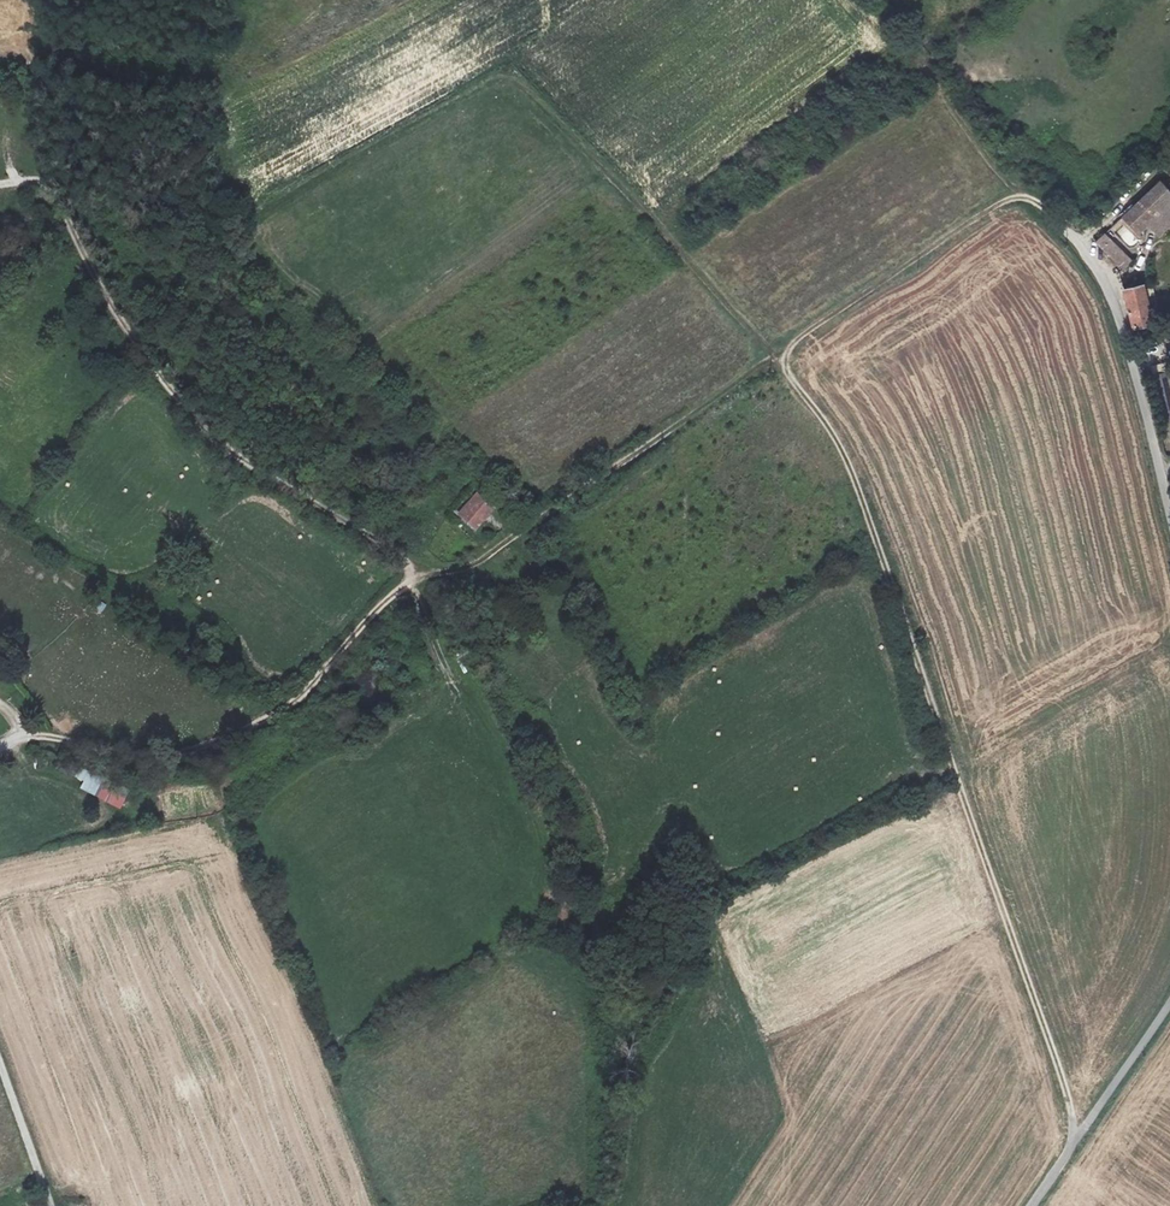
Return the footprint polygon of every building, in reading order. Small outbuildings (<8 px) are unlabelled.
[(1160,177),(1120,213),(1135,229),(1144,221),(1154,232),(1165,221),(1169,227),(1169,188),(1160,177)] [(1094,238),(1114,260),(1121,267),(1129,258),(1103,230),(1094,238)] [(1121,287),(1130,324),(1150,319),(1141,282),(1121,287)] [(1168,370),(1168,363),(1156,364),(1160,422),(1169,421),(1169,370),(1168,370)] [(458,516),(473,529),(491,509),(477,496),(458,516)] [(79,770),(76,779),(83,781),(79,791),(121,807),(128,789),(79,770)]
